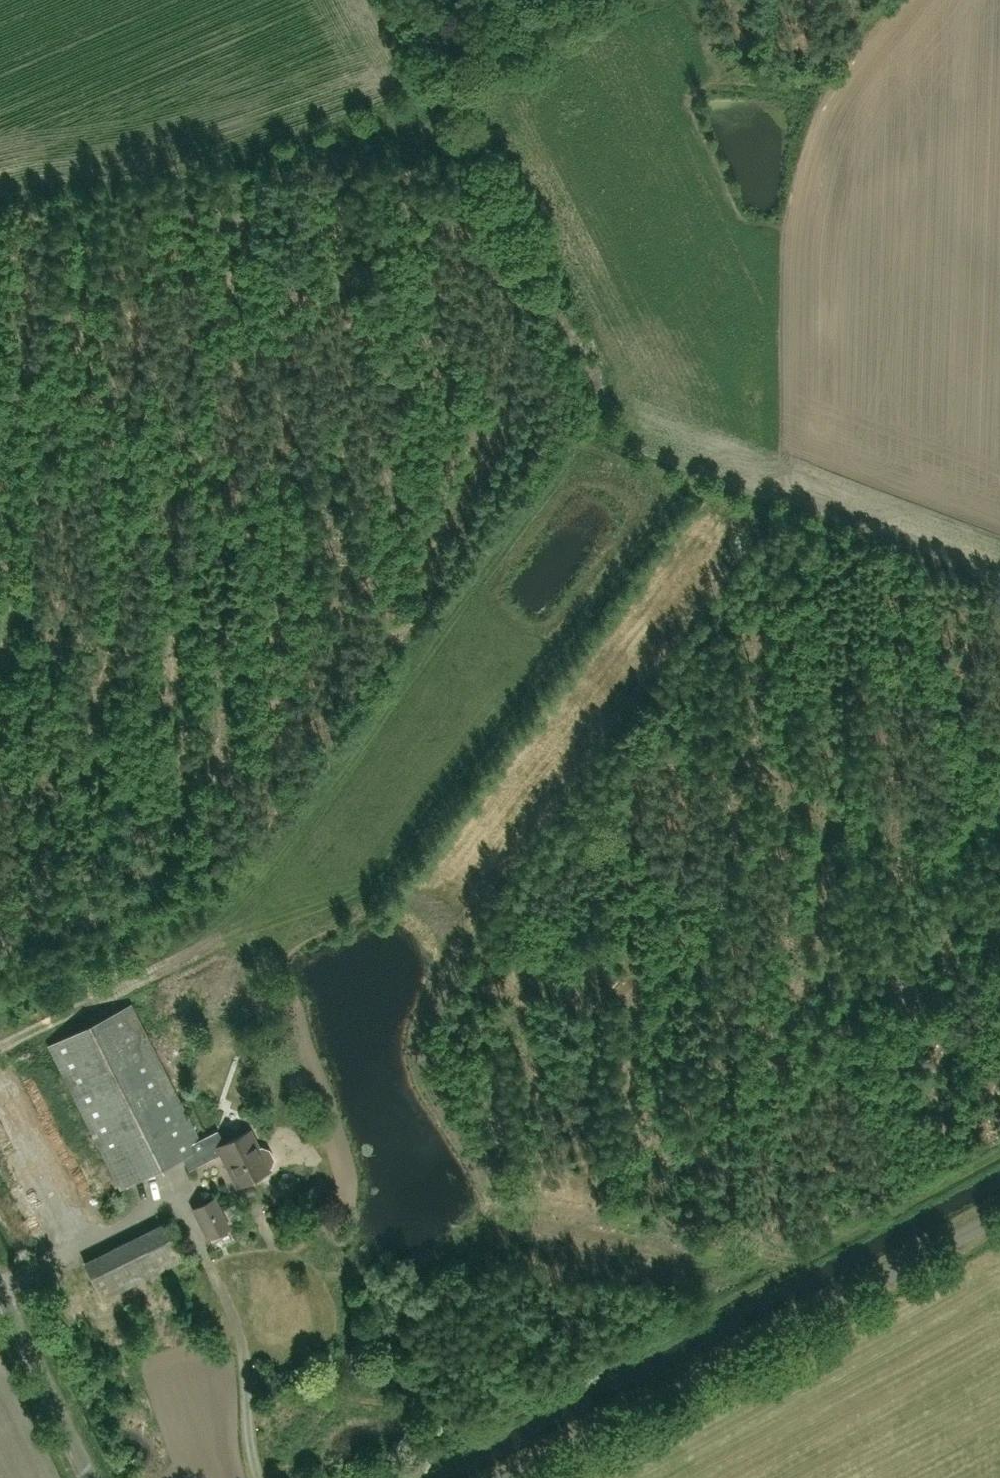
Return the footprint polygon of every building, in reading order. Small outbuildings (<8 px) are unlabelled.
[(130,1004),(47,1046),(120,1189),(182,1157),(189,1170),(221,1154),(237,1186),(270,1170),(250,1130),(225,1143),(218,1130),(200,1139),(130,1004)] [(208,1239),(230,1228),(214,1197),(193,1208),(208,1239)] [(84,1263),(103,1299),(182,1259),(163,1223),(84,1263)]
